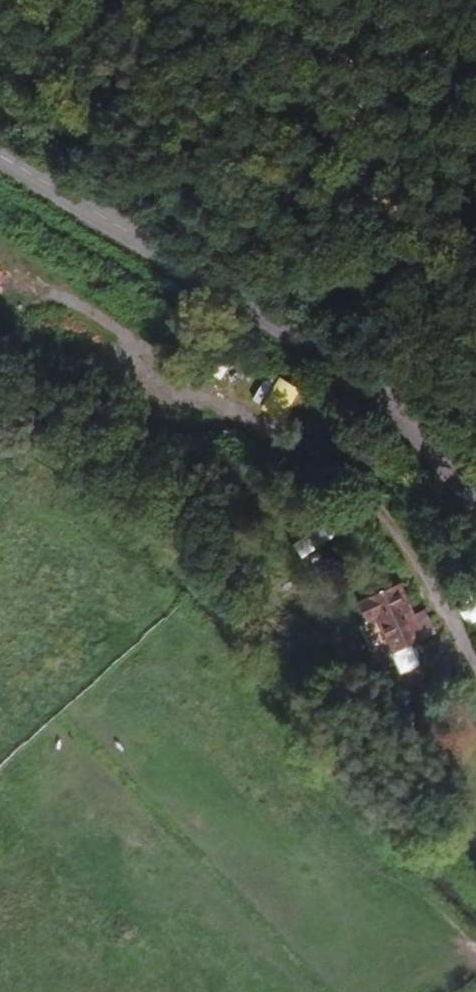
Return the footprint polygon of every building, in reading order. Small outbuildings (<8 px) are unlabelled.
[(307,559),(340,533),(330,521),(297,546),(307,559)] [(366,596),(390,651),(434,631),(425,612),(416,615),(400,581),(366,596)]
